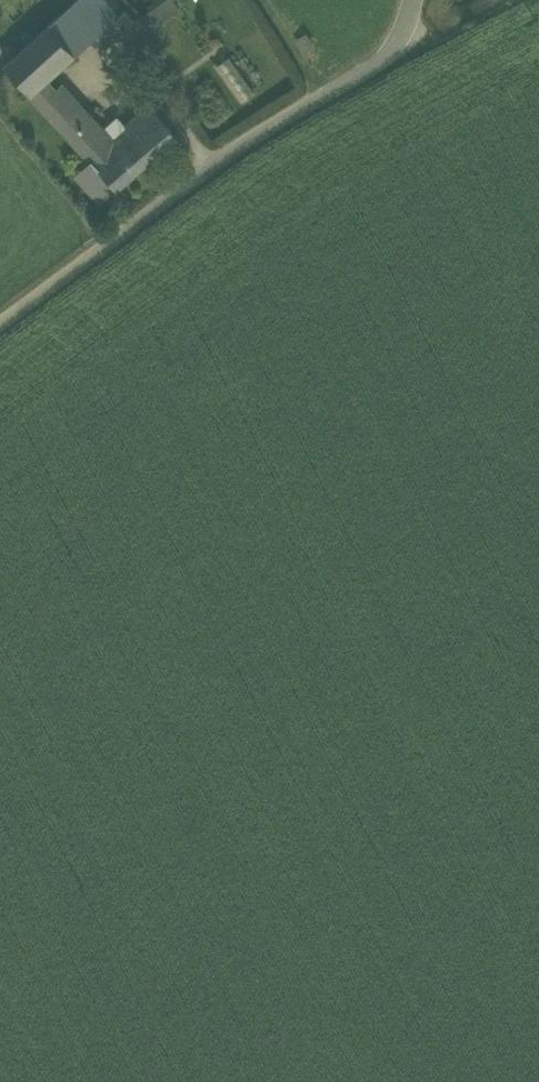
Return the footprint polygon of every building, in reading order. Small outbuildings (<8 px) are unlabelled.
[(96,36),(118,16),(104,0),(76,0),(48,25),(75,54),(96,36)] [(151,29),(180,8),(174,0),(167,0),(143,17),(151,29)] [(125,9),(118,16),(96,36),(106,47),(136,21),(125,9)] [(47,79),(75,54),(48,25),(5,64),(32,93),(47,79)] [(232,55),(218,64),(242,101),(256,92),(232,55)] [(60,125),(82,105),(63,84),(57,89),(47,79),(32,93),(60,125)] [(60,125),(92,159),(110,145),(103,137),(108,132),(83,104),(82,105),(60,125)] [(150,104),(148,105),(126,124),(129,127),(154,156),(177,135),(151,105),(150,104)] [(92,159),(117,187),(154,156),(129,127),(110,145),(92,159)]
